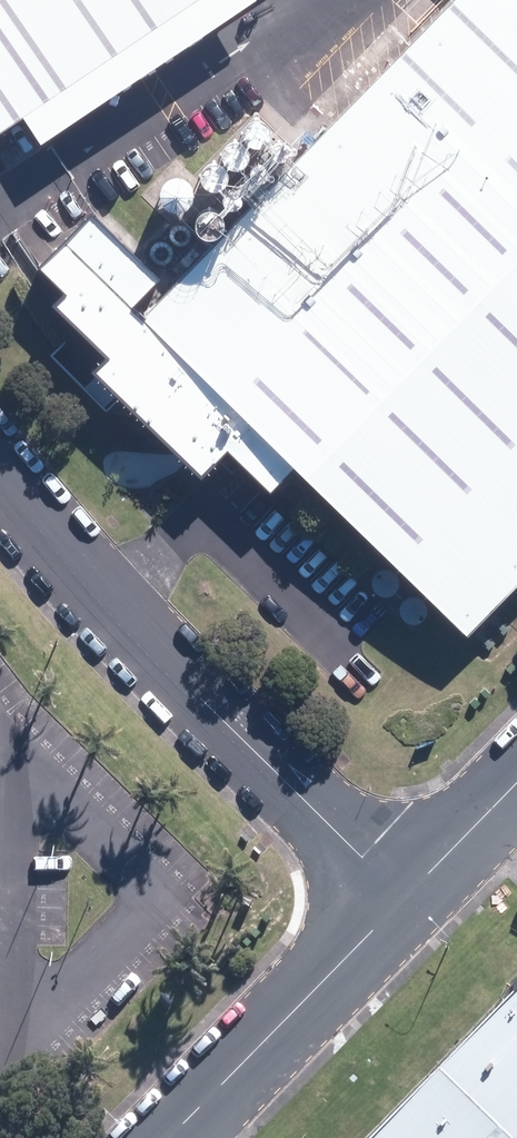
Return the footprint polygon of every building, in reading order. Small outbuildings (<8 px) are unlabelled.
[(210,0),(0,0),(0,139),(210,0)] [(467,637),(516,587),(516,0),(460,0),(144,322),(130,308),(158,280),(93,217),(45,266),(71,292),(58,305),(109,355),(92,372),(202,479),(229,452),(272,494),(296,470),(467,637)] [(267,144),(270,141),(272,136),(272,132),(270,128),(267,124),(264,121),(259,120),(255,121),(250,122),(247,125),(245,129),(244,134),(244,139),(247,143),(250,146),(254,148),(259,148),(264,147),(267,144)] [(244,167),(246,164),(248,160),(248,155),(246,151),(244,147),(240,145),(235,143),(231,144),(227,145),(223,148),(221,153),(220,157),(221,162),(223,166),(226,169),(231,171),(235,171),(240,170),(244,167)] [(290,161),(292,158),(293,155),(293,151),(292,148),(290,145),(287,144),(284,143),(281,143),(278,144),(275,147),(273,150),(273,153),(273,156),(275,159),(277,162),(281,163),(284,163),(287,163),(290,161)] [(222,189),(225,185),(226,181),(226,177),(225,172),(222,169),(218,166),(214,165),(209,165),(205,167),(202,170),(199,174),(199,179),(199,183),(202,187),(205,190),(209,192),(214,193),(218,191),(222,189)] [(266,183),(268,180),(269,177),(269,174),(268,171),(266,168),(263,166),(260,165),(257,165),(254,167),(251,169),(249,172),(249,175),(249,179),(251,182),(253,184),(257,185),(260,186),(263,185),(266,183)] [(187,207),(190,203),(192,198),(192,194),(190,189),(187,185),(183,182),(178,181),(173,181),(169,183),(165,186),(162,191),(161,196),(162,201),(165,205),(168,209),(173,211),(178,211),(183,210),(187,207)] [(240,207),(242,205),(243,201),(243,198),(242,195),(240,192),(237,190),(234,189),(231,190),(227,191),(225,193),(223,196),(222,200),(223,203),(225,206),(227,208),(230,210),(234,210),(237,209),(240,207)] [(219,236),(222,233),(224,228),(224,223),(222,218),(219,214),(215,211),(210,210),(205,210),(201,212),(197,216),(194,220),(193,225),(194,230),(197,235),(200,238),(205,240),(210,241),(215,239),(219,236)] [(187,243),(189,240),(190,237),(190,234),(189,231),(187,228),(184,226),(181,225),(178,225),(174,227),(172,229),(170,232),(170,235),(170,239),(172,242),(174,244),(177,246),(181,246),(184,245),(187,243)] [(168,261),(171,258),(172,255),(172,252),(171,248),(168,246),(166,244),(162,243),(159,243),(156,244),(153,247),(151,250),(151,253),(151,257),(153,260),(156,262),(159,263),(162,264),(166,263),(168,261)] [(389,571),(385,570),(381,571),(377,573),(375,576),(373,581),(373,585),(374,590),(377,593),(381,596),(385,597),(390,596),(394,594),(397,591),(399,587),(399,583),(399,579),(396,575),(393,572),(389,571)] [(417,598),(412,598),(408,599),(404,601),(402,604),(400,608),(400,613),(401,617),(404,621),(408,624),(412,625),(417,624),(421,622),(424,619),(426,615),(426,611),(426,606),(424,603),(420,600),(417,598)] [(363,1137),(516,1137),(516,980),(363,1137)]
